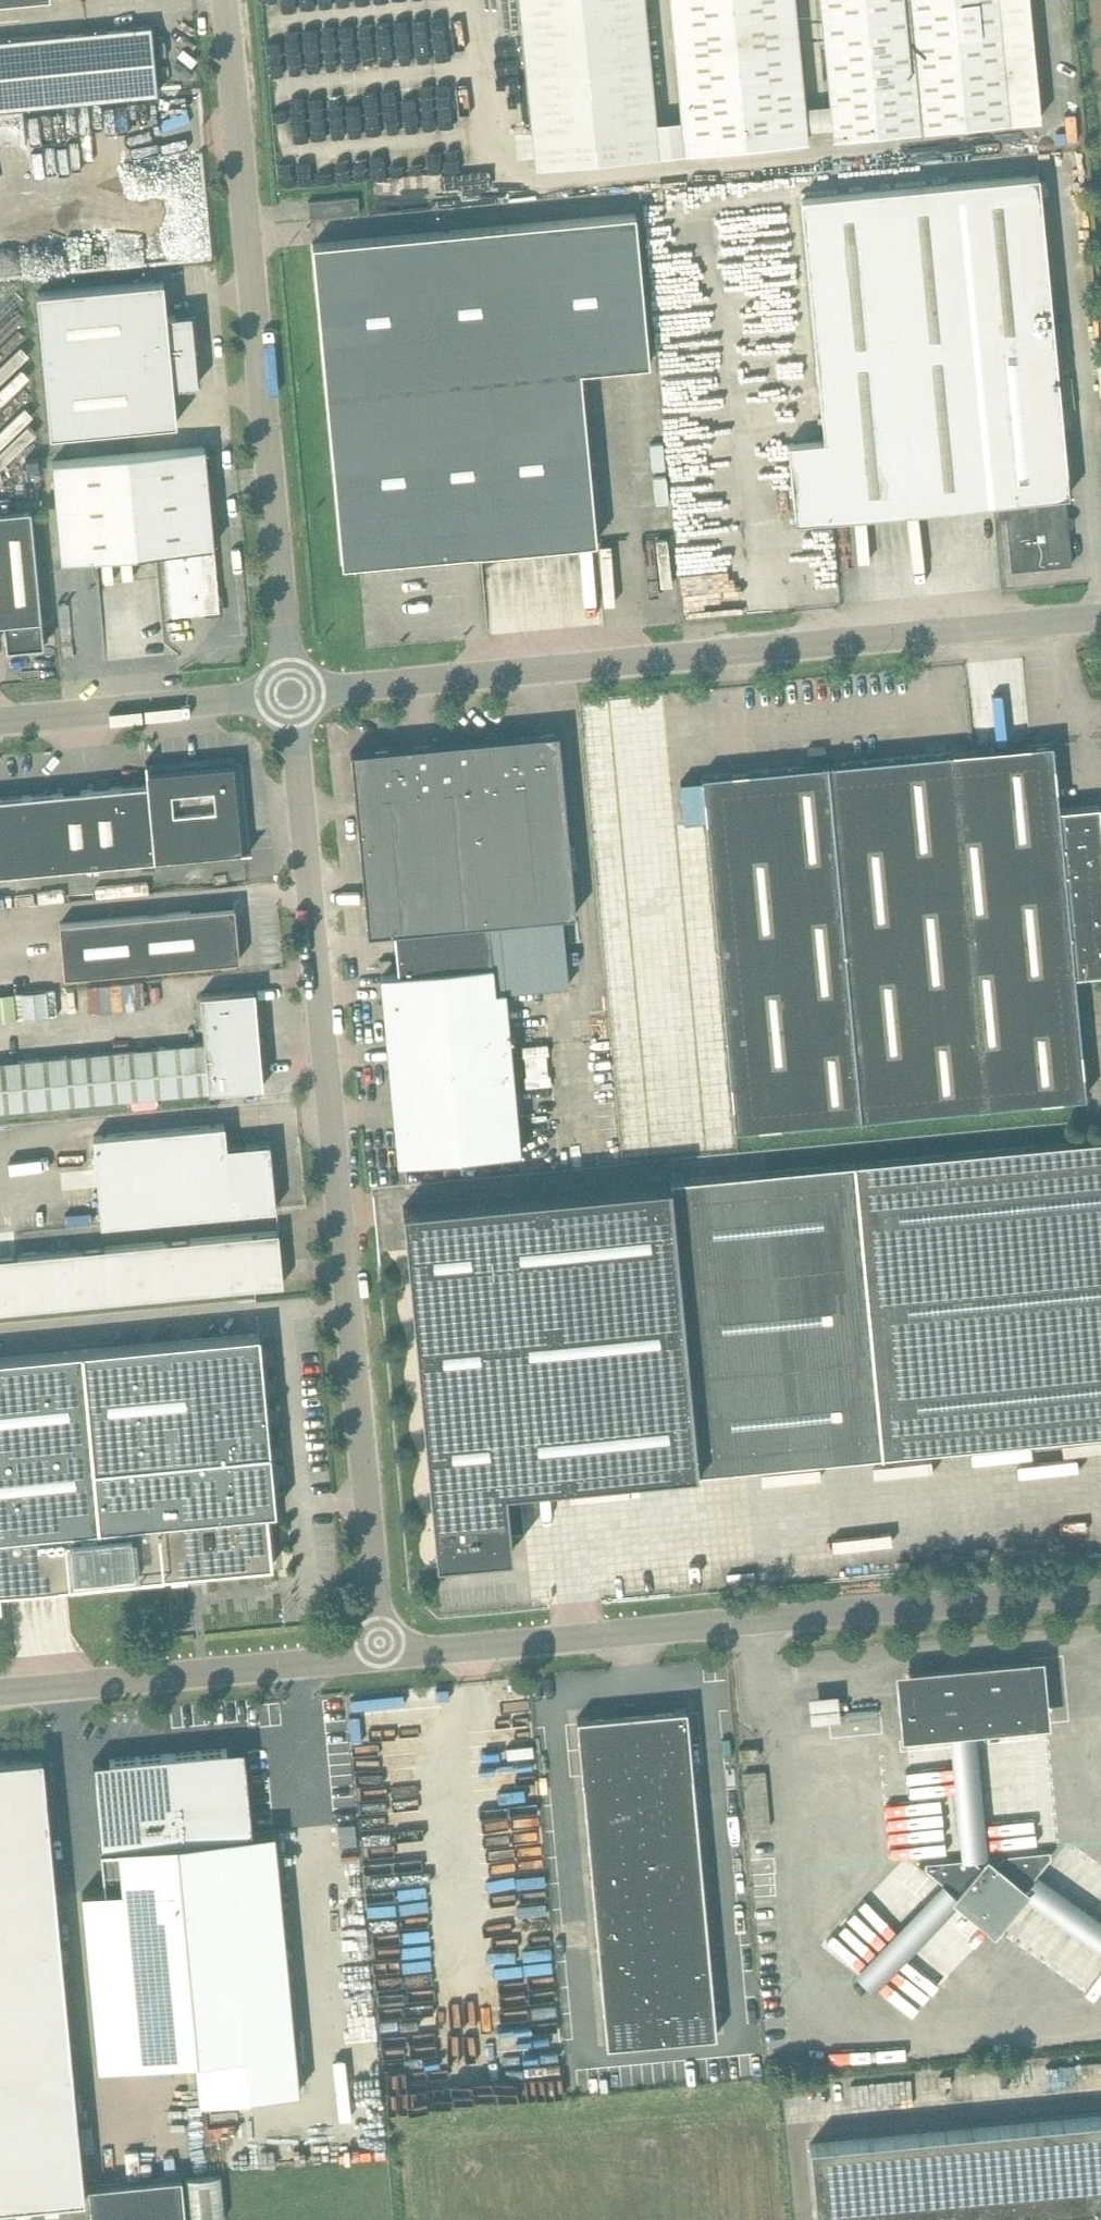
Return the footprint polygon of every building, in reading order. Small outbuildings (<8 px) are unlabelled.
[(536,166),(659,154),(644,0),(520,0),(536,166)] [(808,140),(795,0),(670,0),(684,152),(808,140)] [(833,137),(1010,121),(1040,118),(1029,0),(820,0),(833,137)] [(136,94),(157,92),(151,25),(0,40),(0,107),(136,94)] [(809,105),(810,127),(831,126),(830,104),(809,105)] [(788,443),(793,499),(795,521),(1004,501),(1011,570),(1072,564),(1065,495),(1069,494),(1039,175),(801,198),(824,439),(788,443)] [(308,201),(310,218),(360,214),(358,196),(308,201)] [(567,220),(312,244),(342,565),(597,541),(581,371),(650,365),(635,213),(567,220)] [(163,280),(37,292),(50,434),(177,422),(173,386),(198,384),(192,313),(167,316),(163,280)] [(53,461),(60,538),(62,560),(166,550),(172,615),(220,611),(205,446),(53,461)] [(4,622),(7,648),(44,645),(31,509),(0,512),(0,623),(4,622)] [(260,582),(260,579),(259,571),(247,572),(248,583),(260,582)] [(392,930),(396,973),(381,975),(398,1163),(520,1152),(505,989),(568,983),(562,914),(575,913),(558,732),(351,751),(368,933),(392,930)] [(702,775),(706,818),(735,1129),(1086,1096),(1074,974),(1100,972),(1100,822),(1099,805),(1059,808),(1052,742),(702,775)] [(809,759),(826,757),(825,746),(808,748),(809,759)] [(0,797),(0,873),(155,859),(230,852),(251,850),(251,848),(242,849),(235,770),(239,765),(230,758),(227,763),(147,770),(147,762),(145,762),(147,784),(0,797)] [(64,976),(218,962),(239,960),(234,907),(59,923),(64,976)] [(380,970),(391,969),(390,958),(379,959),(380,970)] [(202,1018),(257,1013),(255,989),(200,994),(202,1018)] [(257,1013),(202,1018),(204,1042),(205,1042),(259,1037),(257,1013)] [(262,1061),(259,1037),(205,1042),(207,1066),(262,1061)] [(207,1066),(205,1042),(159,1047),(164,1095),(209,1091),(207,1066)] [(164,1095),(159,1047),(127,1050),(131,1098),(164,1095)] [(127,1050),(94,1053),(99,1101),(131,1098),(127,1050)] [(99,1101),(94,1053),(62,1056),(66,1104),(99,1101)] [(62,1056),(19,1060),(23,1108),(66,1104),(62,1056)] [(0,1062),(0,1110),(23,1108),(19,1060),(0,1062)] [(264,1086),(262,1061),(207,1066),(209,1091),(264,1086)] [(101,1224),(254,1210),(276,1208),(270,1142),(226,1146),(224,1124),(93,1136),(101,1224)] [(403,1206),(436,1559),(512,1552),(504,1463),(695,1445),(696,1450),(697,1468),(698,1471),(700,1471),(699,1468),(881,1451),(881,1454),(883,1454),(883,1451),(884,1451),(1100,1430),(1100,1140),(856,1163),(856,1160),(854,1161),(854,1164),(672,1181),(672,1178),(670,1178),(670,1180),(670,1181),(403,1206)] [(261,1285),(283,1283),(278,1231),(0,1257),(0,1310),(261,1285)] [(66,1584),(167,1574),(166,1567),(170,1566),(171,1580),(187,1578),(186,1565),(190,1564),(190,1568),(198,1567),(197,1564),(205,1563),(206,1567),(272,1561),(267,1511),(276,1510),(259,1332),(0,1357),(0,1590),(66,1584)] [(905,1704),(899,1705),(900,1716),(915,1715),(917,1737),(1035,1726),(1029,1659),(910,1670),(912,1696),(904,1697),(905,1704)] [(686,1708),(577,1718),(607,2045),(716,2034),(686,1708)] [(244,1746),(168,1754),(196,2057),(200,2100),(298,2091),(274,1831),(252,1833),(246,1768),(244,1746)] [(739,1747),(739,1759),(758,1758),(757,1746),(739,1747)] [(105,1889),(82,1892),(99,2066),(196,2057),(168,1754),(92,1761),(94,1783),(100,1848),(105,1889)] [(84,2198),(42,1756),(0,1760),(0,2206),(84,2198)] [(968,1862),(925,1864),(925,1872),(954,1901),(951,1905),(985,1932),(1000,1931),(1028,1896),(1023,1892),(1047,1863),(1047,1856),(1004,1857),(995,1869),(986,1862),(977,1872),(968,1862)] [(810,2144),(817,2219),(1100,2219),(1100,2116),(810,2144)] [(181,2176),(88,2185),(91,2219),(186,2219),(181,2176)] [(189,2180),(192,2219),(226,2219),(223,2177),(189,2180)]
